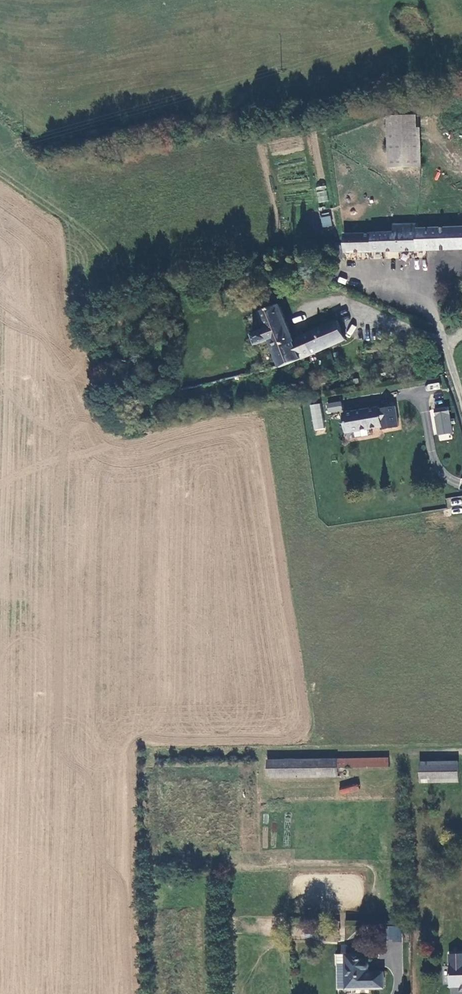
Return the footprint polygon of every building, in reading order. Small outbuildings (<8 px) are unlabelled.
[(388,164),(420,164),(419,113),(387,114),(388,164)] [(316,192),(317,203),(327,202),(327,191),(316,192)] [(325,227),(334,226),(331,213),(322,215),(325,227)] [(419,216),(419,224),(419,230),(461,228),(461,215),(419,216)] [(419,230),(419,224),(393,225),(393,231),(344,233),(345,253),(461,249),(461,228),(419,230)] [(300,337),(286,303),(265,312),(271,327),(257,334),(263,346),(277,340),(287,365),(326,351),(354,339),(347,320),(300,337)] [(335,403),(337,412),(350,410),(349,401),(335,403)] [(319,403),(309,405),(314,430),(324,429),(319,403)] [(389,429),(406,426),(403,406),(387,409),(387,407),(351,413),(354,432),(360,431),(361,437),(380,434),(379,428),(389,426),(389,429)] [(460,432),(456,406),(442,409),(443,416),(446,434),(460,432)] [(273,762),(274,780),(343,779),(343,771),(395,770),(395,761),(273,762)] [(426,765),(426,785),(461,785),(461,765),(426,765)] [(341,796),(360,791),(358,784),(339,790),(341,796)] [(329,941),(340,941),(341,929),(344,929),(344,922),(332,921),(331,928),(330,928),(329,941)] [(305,937),(314,938),(315,927),(306,927),(305,934),(305,937)] [(330,928),(320,927),(319,940),(329,941),(330,928)] [(377,937),(403,936),(402,927),(377,927),(377,937)] [(450,953),(450,986),(459,986),(461,986),(461,952),(450,953)] [(388,973),(372,974),(372,955),(350,955),(350,983),(350,990),(388,990),(388,973)]
